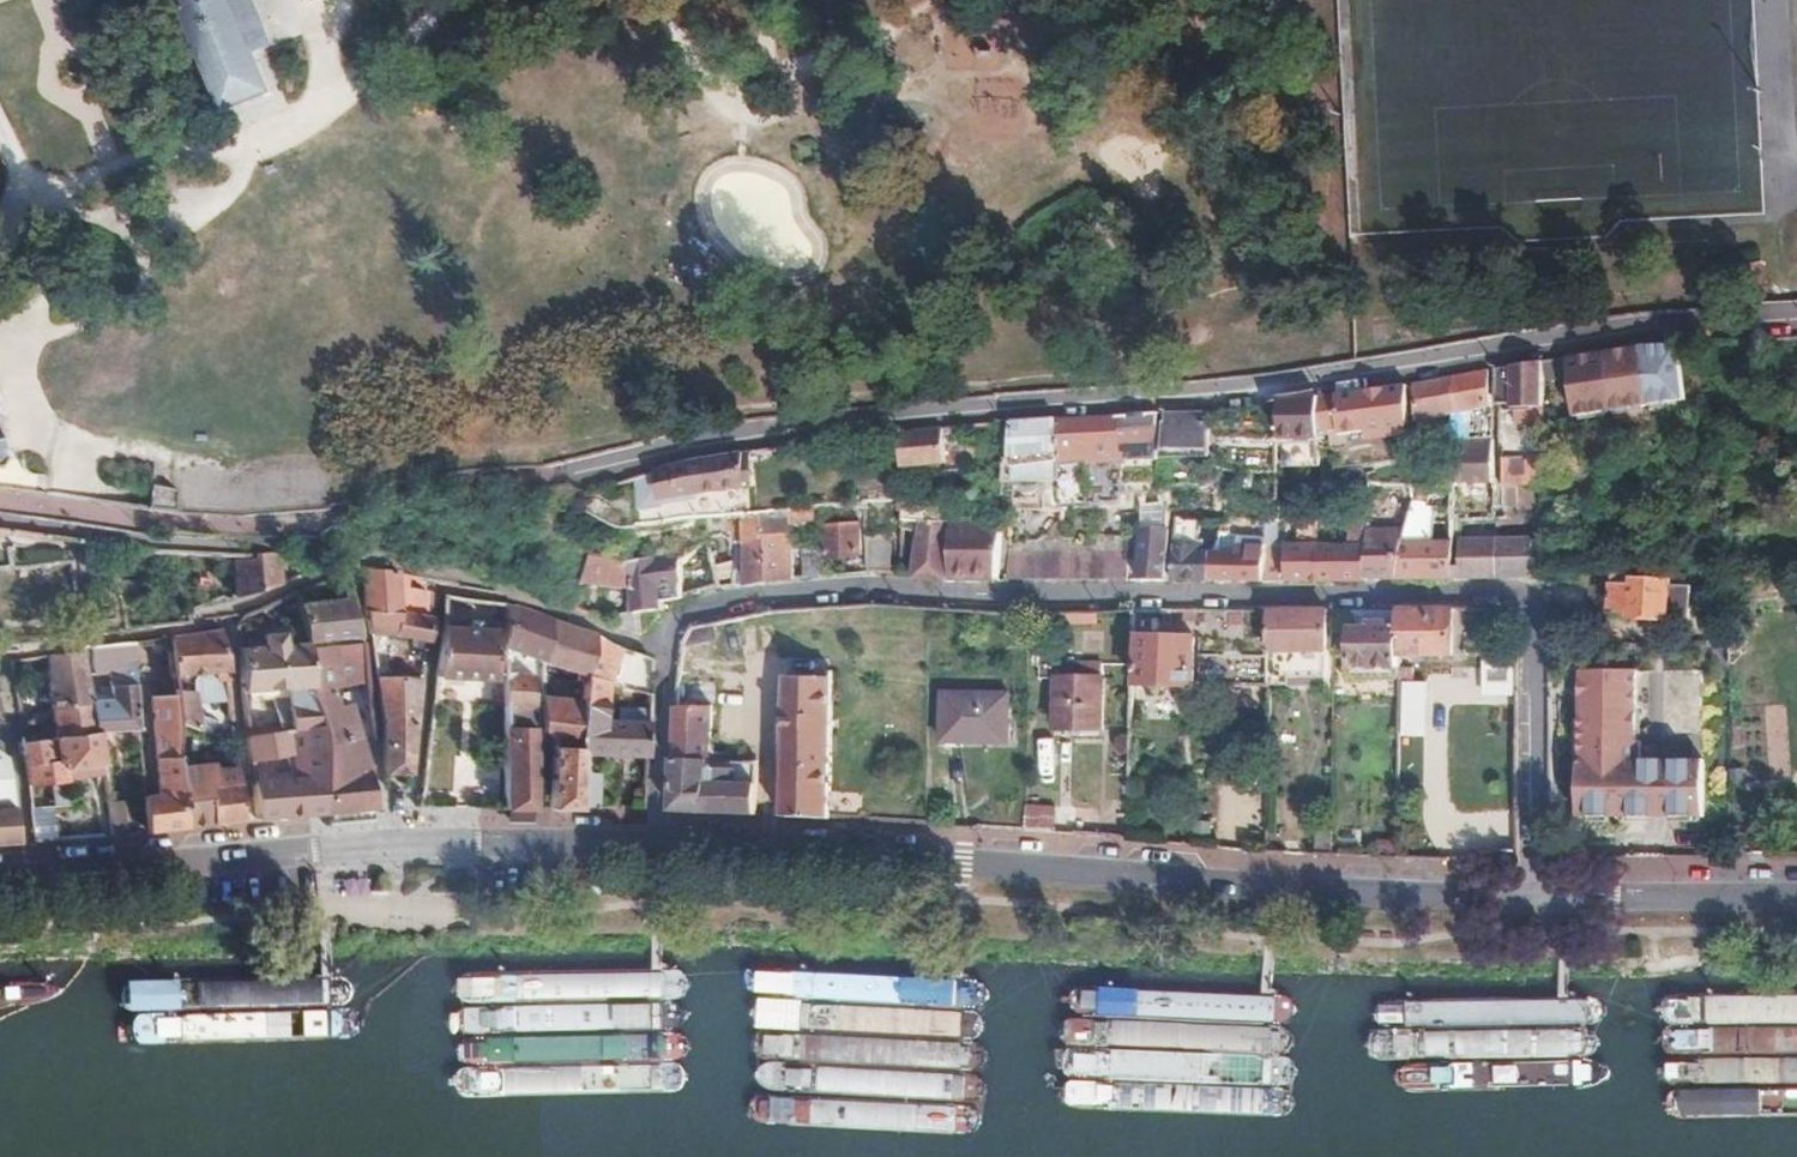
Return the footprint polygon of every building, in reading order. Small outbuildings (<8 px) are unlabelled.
[(273,93),(234,0),(177,0),(223,114),(273,93)] [(1679,339),(1568,352),(1575,415),(1687,402),(1679,339)] [(1542,363),(1495,369),(1498,404),(1510,404),(1525,404),(1525,407),(1525,411),(1511,411),(1511,423),(1543,422),(1542,363)] [(1491,406),(1489,369),(1487,370),(1452,377),(1452,409),(1468,407),(1491,406)] [(1452,409),(1452,377),(1451,377),(1415,383),(1416,411),(1452,409)] [(1369,389),(1318,397),(1318,435),(1318,436),(1367,430),(1369,439),(1409,434),(1407,384),(1382,388),(1379,392),(1372,393),(1369,389)] [(1318,435),(1318,397),(1306,398),(1282,403),(1282,436),(1318,435)] [(1468,407),(1452,409),(1452,427),(1470,425),(1468,407)] [(1121,418),(1121,415),(1119,415),(1062,417),(1011,421),(1011,466),(1011,473),(1058,475),(1060,502),(1120,498),(1117,457),(1088,460),(1088,455),(1159,446),(1160,415),(1121,418)] [(1210,419),(1168,421),(1169,452),(1162,453),(1158,482),(1212,486),(1212,483),(1208,453),(1211,452),(1210,419)] [(1470,425),(1452,427),(1452,441),(1469,441),(1487,439),(1487,431),(1487,430),(1470,432),(1470,425)] [(959,427),(948,428),(916,431),(916,432),(889,435),(891,449),(903,449),(904,466),(948,463),(947,445),(960,444),(959,427)] [(1494,445),(1493,431),(1487,431),(1487,439),(1469,441),(1452,441),(1452,448),(1494,445)] [(1496,482),(1494,445),(1452,448),(1453,485),(1453,491),(1460,491),(1460,482),(1496,482)] [(750,486),(745,453),(736,454),(691,462),(658,471),(663,499),(750,486)] [(1543,484),(1544,457),(1508,456),(1506,456),(1503,487),(1503,506),(1516,505),(1515,486),(1543,484)] [(162,513),(169,514),(172,487),(147,482),(142,510),(162,513)] [(1516,505),(1542,504),(1542,489),(1543,484),(1515,486),(1516,505)] [(1399,509),(1401,493),(1387,491),(1384,506),(1399,509)] [(921,519),(916,574),(917,578),(947,581),(951,581),(951,576),(951,528),(950,524),(950,521),(942,521),(941,503),(926,503),(925,519),(921,519)] [(767,537),(770,579),(771,579),(795,577),(789,519),(815,517),(813,505),(810,505),(765,512),(767,537)] [(902,534),(903,534),(903,533),(910,533),(910,527),(915,527),(915,505),(901,505),(902,534)] [(745,537),(745,538),(767,537),(765,512),(759,512),(743,514),(745,537)] [(1267,541),(1267,518),(1266,518),(1267,515),(1237,512),(1239,552),(1215,551),(1212,580),(1279,580),(1279,542),(1267,541)] [(1314,513),(1293,514),(1293,522),(1314,522),(1314,513)] [(1172,580),(1212,580),(1215,551),(1207,550),(1207,540),(1201,539),(1203,517),(1170,515),(1169,537),(1172,580)] [(1331,516),(1317,517),(1317,520),(1318,534),(1326,534),(1333,533),(1331,516)] [(1279,542),(1279,518),(1267,518),(1267,541),(1279,542)] [(861,553),(859,520),(825,522),(827,555),(861,553)] [(1366,548),(1366,522),(1351,521),(1350,520),(1350,544),(1326,544),(1326,534),(1318,534),(1318,543),(1320,580),(1365,579),(1366,549),(1366,548)] [(999,576),(1001,554),(999,554),(1001,522),(950,524),(951,528),(951,576),(999,576)] [(623,525),(622,525),(627,552),(629,564),(656,559),(651,523),(623,525)] [(1163,523),(1160,523),(1138,523),(1137,530),(1121,533),(1129,578),(1129,580),(1167,580),(1163,523)] [(1129,578),(1121,533),(1119,534),(1096,534),(1095,538),(1062,533),(1042,532),(1036,537),(1010,536),(1007,577),(1067,578),(1129,578)] [(1373,548),(1366,548),(1366,549),(1365,579),(1373,578),(1396,577),(1403,538),(1404,537),(1373,536),(1373,548)] [(705,539),(720,587),(736,585),(736,537),(724,539),(705,539)] [(736,537),(736,585),(738,585),(748,583),(745,538),(745,537),(736,537)] [(745,538),(748,583),(770,579),(767,537),(745,538)] [(865,537),(869,571),(871,570),(891,572),(890,537),(865,537)] [(1454,577),(1454,558),(1454,541),(1403,538),(1396,577),(1443,578),(1454,577)] [(1493,544),(1494,577),(1509,576),(1543,576),(1542,538),(1494,539),(1494,541),(1493,544)] [(1454,558),(1454,577),(1486,577),(1494,577),(1493,544),(1494,541),(1494,539),(1460,540),(1460,558),(1454,558)] [(1318,543),(1285,542),(1285,545),(1285,580),(1320,580),(1318,543)] [(804,564),(806,576),(820,575),(824,575),(821,551),(804,548),(804,564)] [(251,552),(252,594),(280,584),(279,552),(260,552),(251,552)] [(629,564),(627,552),(592,557),(583,585),(584,585),(627,590),(634,590),(629,564)] [(629,564),(634,590),(639,614),(663,610),(656,559),(629,564)] [(398,576),(398,574),(398,572),(360,570),(363,610),(423,614),(428,590),(406,587),(407,578),(398,576)] [(344,598),(349,597),(347,587),(345,575),(341,577),(344,598)] [(1628,621),(1688,623),(1689,591),(1669,590),(1669,584),(1632,583),(1632,578),(1612,577),(1610,614),(1629,615),(1628,621)] [(294,591),(295,605),(310,603),(307,587),(294,591)] [(634,612),(638,635),(643,637),(644,635),(639,614),(634,590),(627,590),(631,611),(634,612)] [(299,630),(300,641),(356,636),(349,597),(344,598),(310,603),(295,605),(299,630)] [(544,662),(552,620),(549,619),(506,605),(504,604),(503,645),(544,662)] [(1453,655),(1453,607),(1434,607),(1398,608),(1399,624),(1401,624),(1400,656),(1453,655)] [(1327,684),(1328,608),(1307,608),(1270,609),(1270,626),(1270,653),(1269,683),(1327,684)] [(1353,622),(1353,608),(1335,608),(1335,630),(1345,630),(1345,622),(1353,622)] [(1200,625),(1200,609),(1190,609),(1179,609),(1179,625),(1200,625)] [(1270,626),(1270,609),(1268,609),(1268,610),(1200,609),(1200,625),(1270,626)] [(432,614),(423,614),(363,610),(363,611),(372,647),(393,642),(428,641),(432,614)] [(1098,625),(1098,612),(1049,612),(1049,625),(1098,625)] [(1162,626),(1162,612),(1136,612),(1136,625),(1162,626)] [(455,626),(444,624),(442,624),(436,675),(494,681),(498,631),(481,629),(482,624),(480,621),(475,620),(471,622),(471,627),(455,626)] [(584,675),(596,635),(566,626),(552,620),(544,662),(584,676),(584,675)] [(1399,640),(1399,624),(1373,624),(1373,630),(1353,630),(1353,667),(1399,667),(1399,640)] [(304,664),(301,648),(300,641),(299,630),(260,640),(262,652),(237,657),(238,670),(240,699),(306,679),(304,664)] [(1139,683),(1199,684),(1199,673),(1200,652),(1194,652),(1194,636),(1141,634),(1139,683)] [(606,692),(620,647),(596,635),(584,675),(584,676),(582,686),(582,693),(606,694),(606,692)] [(196,644),(168,638),(173,675),(227,680),(223,663),(220,639),(196,644)] [(370,771),(362,760),(355,718),(352,705),(338,709),(332,686),(367,680),(362,642),(301,648),(304,664),(306,679),(308,697),(311,721),(311,722),(317,766),(323,813),(358,811),(374,809),(370,771)] [(134,668),(131,644),(130,644),(107,646),(79,648),(80,653),(81,653),(84,675),(107,672),(111,695),(87,698),(88,705),(92,731),(101,729),(101,731),(140,729),(140,727),(134,668)] [(638,681),(643,654),(620,650),(615,676),(638,681)] [(1269,685),(1269,683),(1270,653),(1200,652),(1199,673),(1199,684),(1229,684),(1269,685)] [(81,653),(80,653),(46,657),(51,711),(88,705),(87,698),(84,675),(81,653)] [(1481,694),(1511,696),(1513,655),(1483,653),(1481,694)] [(1578,667),(1578,817),(1706,817),(1706,756),(1641,757),(1641,667),(1578,667)] [(535,674),(503,671),(503,708),(503,727),(506,727),(506,709),(520,709),(533,709),(535,674)] [(795,817),(831,817),(836,678),(789,675),(788,709),(783,816),(795,817)] [(409,773),(420,676),(376,677),(384,723),(385,772),(409,773)] [(1103,728),(1104,677),(1056,676),(1056,727),(1103,728)] [(1403,737),(1425,737),(1426,684),(1403,684),(1403,737)] [(193,693),(175,690),(175,694),(177,708),(178,711),(180,726),(199,731),(193,693)] [(580,753),(647,758),(649,724),(620,722),(605,721),(606,694),(582,693),(581,697),(581,700),(580,721),(580,753)] [(160,795),(147,796),(146,797),(147,832),(185,827),(182,776),(182,768),(180,730),(177,711),(178,711),(177,708),(175,694),(154,696),(160,795)] [(1013,746),(1014,698),(949,695),(947,743),(1013,746)] [(548,809),(578,809),(579,776),(579,772),(580,753),(580,721),(581,700),(542,696),(542,712),(542,730),(554,742),(550,789),(548,809)] [(292,725),(311,721),(308,697),(288,701),(292,725)] [(88,705),(51,711),(54,737),(92,731),(88,705)] [(713,708),(676,707),(674,707),(675,736),(674,760),(711,762),(713,708)] [(503,727),(503,708),(492,708),(492,729),(503,729),(503,727)] [(506,727),(519,727),(520,709),(506,709),(506,727)] [(533,726),(533,709),(520,709),(519,727),(533,727),(533,726)] [(620,722),(649,724),(650,714),(650,713),(621,711),(620,722)] [(255,819),(323,813),(317,766),(311,722),(311,721),(292,725),(248,735),(246,741),(248,757),(278,749),(289,746),(293,770),(276,773),(276,778),(251,780),(255,819)] [(503,729),(504,809),(533,810),(533,727),(519,727),(506,727),(503,727),(503,729)] [(105,763),(101,731),(101,729),(92,731),(54,737),(50,738),(54,763),(66,761),(67,769),(105,763)] [(50,738),(23,743),(24,750),(26,765),(54,763),(50,738)] [(19,842),(17,819),(8,759),(0,753),(0,843),(19,842)] [(711,762),(674,760),(674,779),(672,809),(720,812),(757,815),(758,789),(754,788),(737,788),(737,780),(711,778),(711,764),(711,762)] [(54,763),(26,765),(29,778),(30,786),(68,782),(68,780),(67,769),(66,761),(54,763)] [(106,773),(105,763),(67,769),(68,780),(104,773),(106,773)] [(238,784),(236,767),(212,769),(211,763),(182,768),(182,776),(185,827),(210,824),(208,786),(238,784)] [(755,766),(711,764),(711,778),(737,780),(737,788),(754,788),(755,766)] [(588,809),(598,809),(599,776),(579,776),(578,809),(588,809)] [(208,786),(210,824),(226,823),(241,821),(238,784),(208,786)] [(109,807),(113,835),(127,834),(123,805),(109,807)] [(53,807),(32,808),(33,813),(35,840),(57,839),(53,807)] [(1056,809),(1026,807),(1025,828),(1055,830),(1056,809)] [(375,823),(374,809),(358,811),(323,813),(325,827),(375,823)] [(1316,854),(1332,855),(1332,853),(1333,853),(1333,820),(1317,820),(1316,854)]
